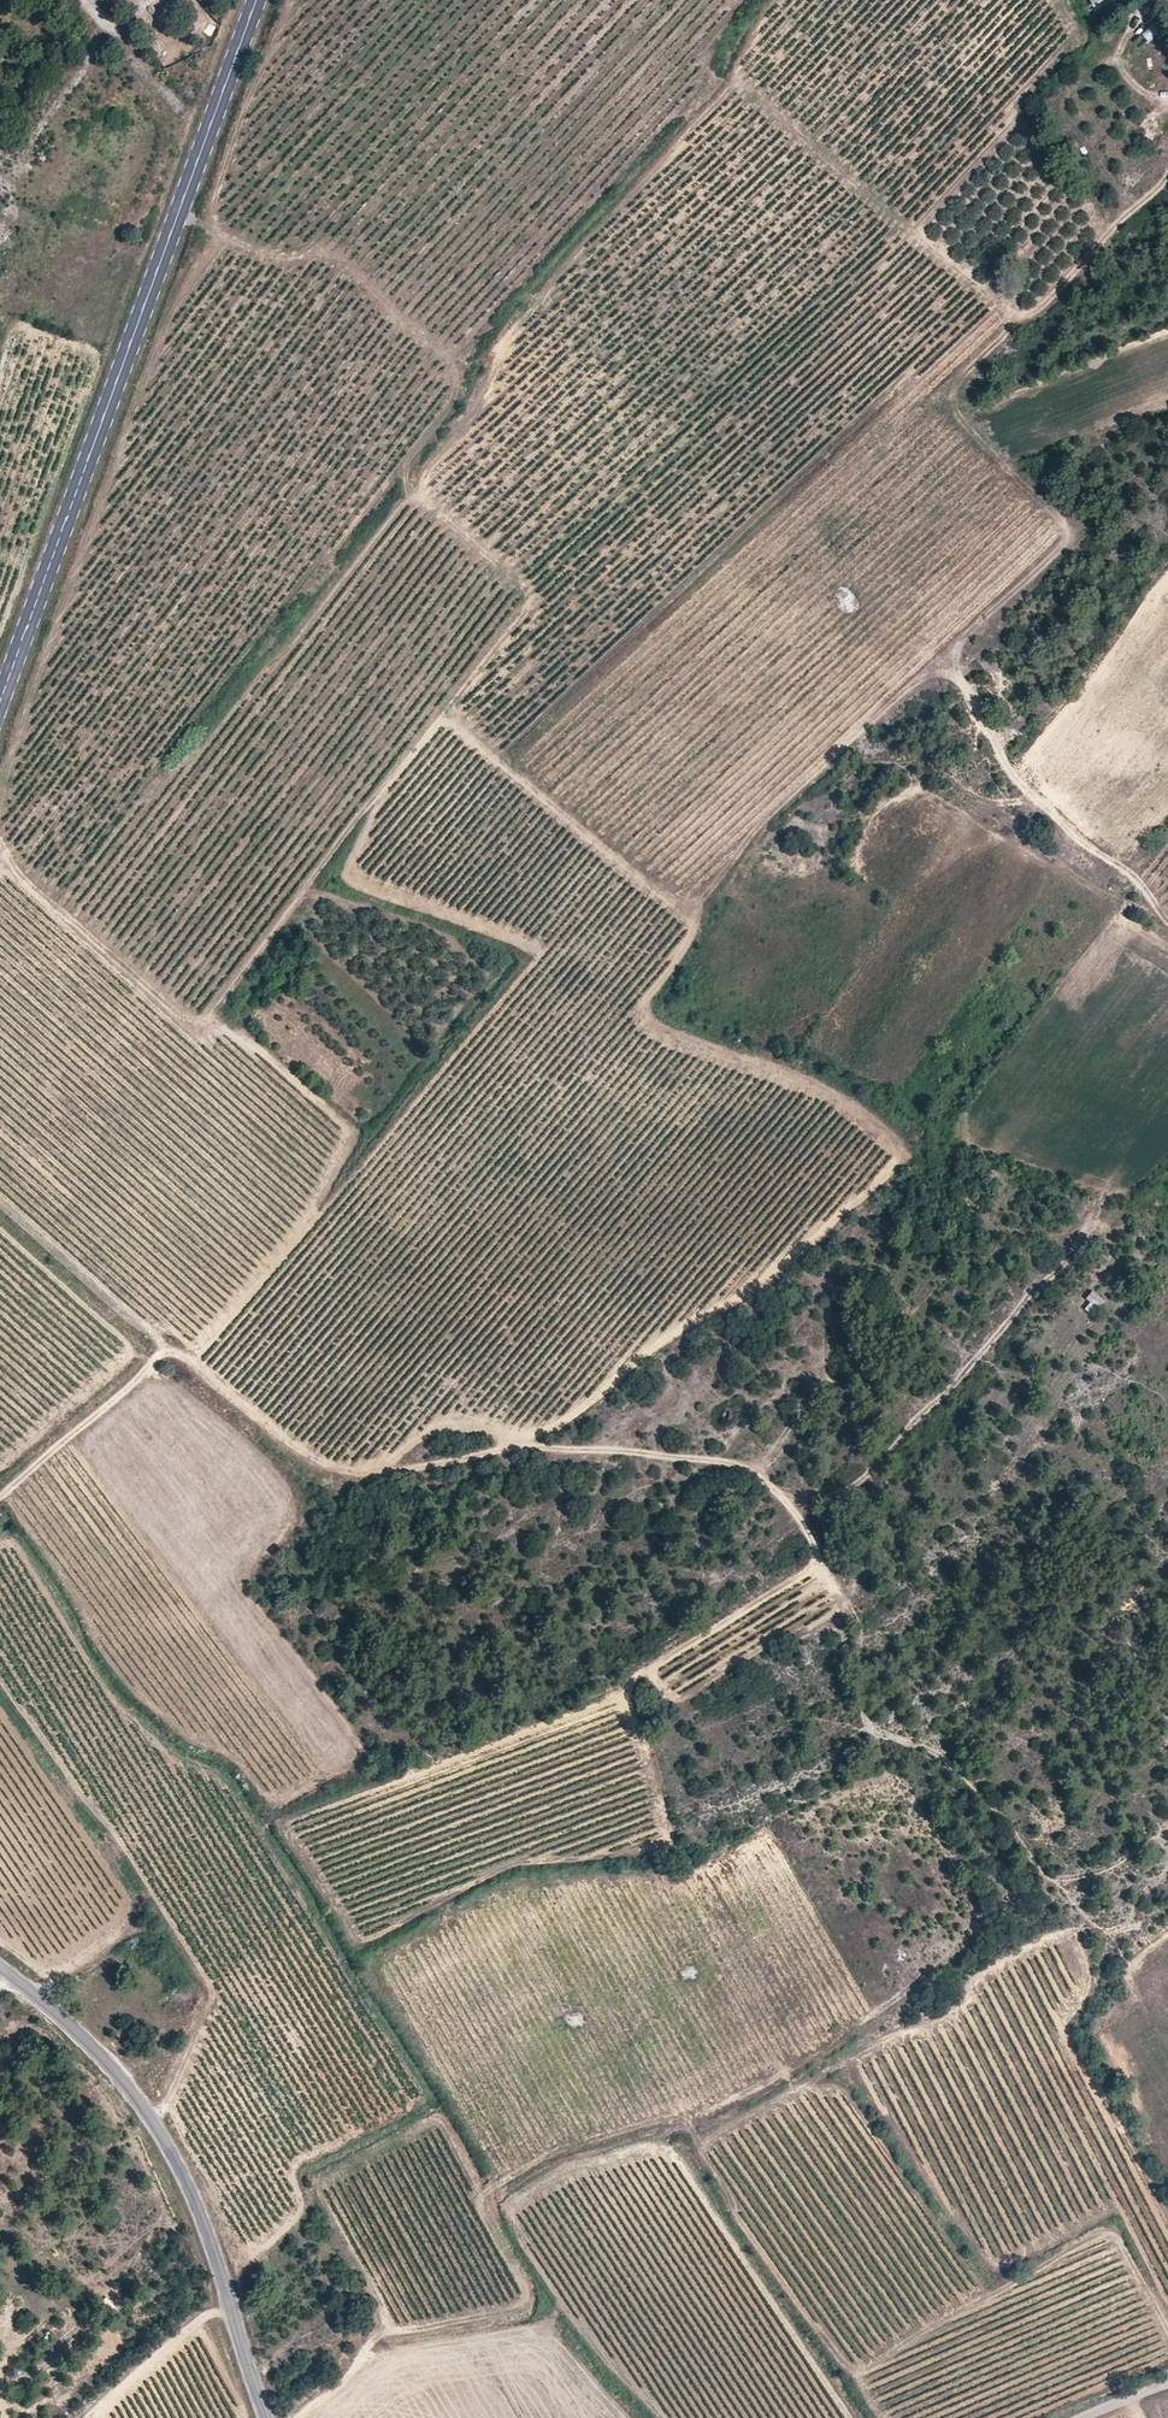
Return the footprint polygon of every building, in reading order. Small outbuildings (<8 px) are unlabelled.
[(170,18),(190,6),(187,0),(159,0),(170,18)] [(1120,7),(1115,0),(1093,0),(1090,2),(1102,19),(1120,7)] [(1107,26),(1124,13),(1120,7),(1102,19),(1107,26)] [(208,21),(201,34),(211,40),(218,26),(208,21)] [(1148,43),(1160,31),(1153,24),(1142,36),(1148,43)] [(1095,1293),(1088,1301),(1101,1311),(1107,1303),(1095,1293)]
